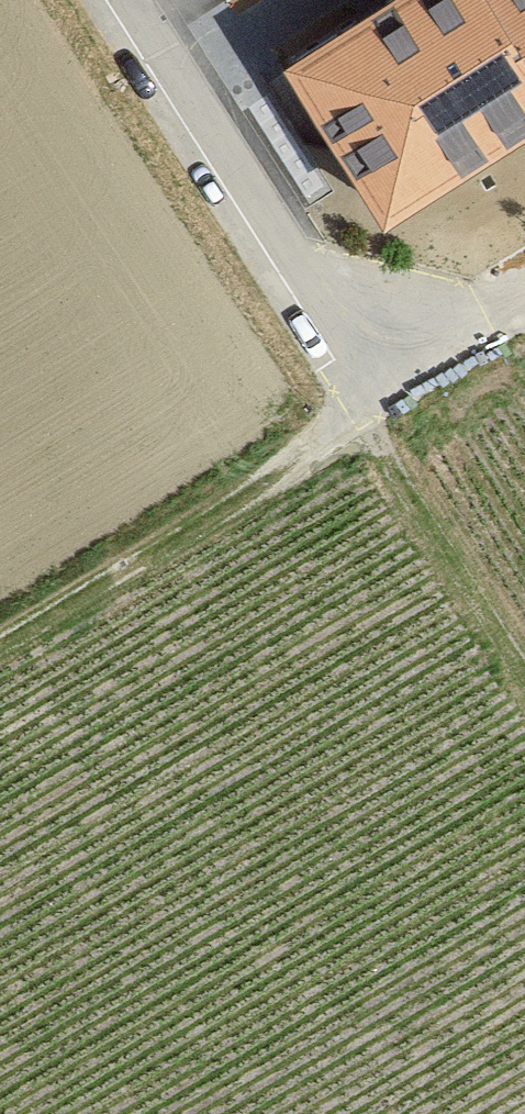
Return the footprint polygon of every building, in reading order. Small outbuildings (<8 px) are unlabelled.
[(301,66),(396,217),(524,136),(524,0),(407,0),(301,66)]
